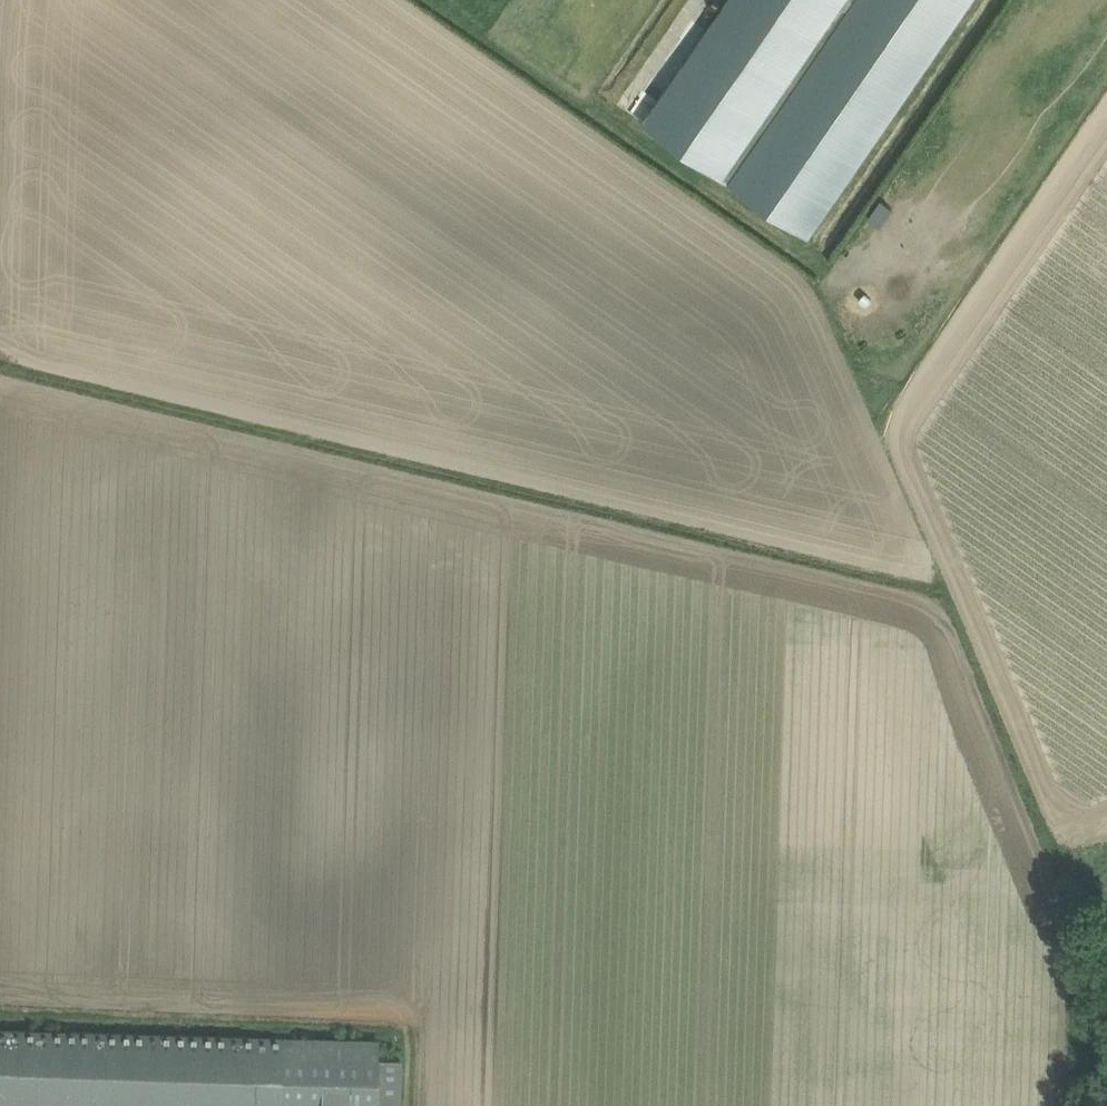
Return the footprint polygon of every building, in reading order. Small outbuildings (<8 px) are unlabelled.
[(644,122),(809,236),(972,0),(728,0),(644,122)] [(378,1103),(400,1103),(401,1058),(379,1056),(380,1041),(0,1029),(0,1105),(378,1105),(378,1103)]
